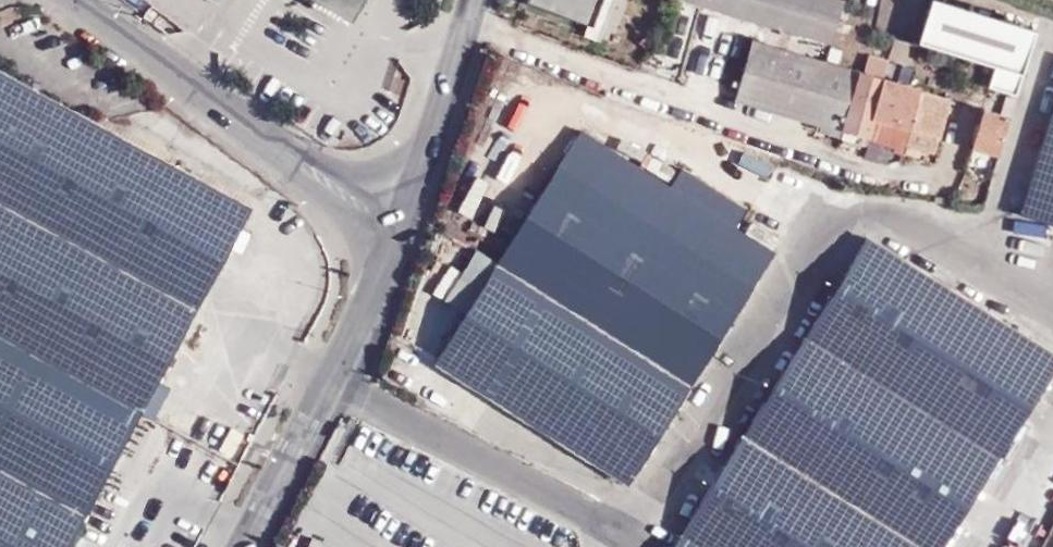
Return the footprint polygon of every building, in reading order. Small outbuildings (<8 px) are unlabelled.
[(353,19),(364,0),(321,0),(353,19)] [(1019,76),(1035,29),(950,0),(942,0),(940,2),(934,0),(933,0),(919,41),(925,43),(921,54),(934,59),(938,47),(990,65),(1019,76)] [(735,100),(808,121),(826,64),(754,42),(735,100)] [(826,64),(808,121),(845,132),(861,74),(854,71),(826,64)] [(1012,98),(1019,76),(990,65),(983,89),(1012,98)] [(845,132),(870,139),(875,117),(874,117),(884,80),(861,74),(845,132)] [(0,79),(0,546),(64,546),(245,207),(0,79)] [(875,117),(870,139),(905,148),(911,128),(913,129),(922,91),(884,80),(874,117),(875,117)] [(913,129),(908,145),(938,154),(953,100),(922,91),(913,129)] [(1018,116),(995,108),(981,149),(1004,156),(1018,116)] [(581,131),(497,263),(466,313),(435,361),(630,484),(776,253),(735,228),(747,208),(683,167),(670,187),(581,131)] [(1028,216),(1052,224),(1052,144),(1028,216)] [(666,179),(673,168),(643,150),(636,161),(666,179)] [(775,247),(780,237),(753,222),(747,231),(775,247)] [(1030,426),(1052,390),(1052,350),(951,284),(868,237),(673,546),(952,546),(958,538),(978,509),(1030,426)] [(466,313),(497,263),(477,250),(445,300),(466,313)] [(306,546),(330,546),(311,537),(306,546)]
